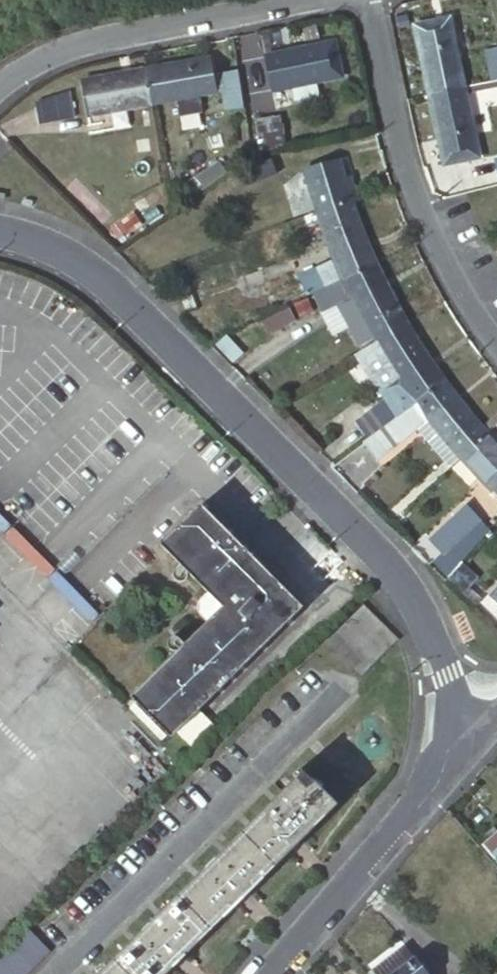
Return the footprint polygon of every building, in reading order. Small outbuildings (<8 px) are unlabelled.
[(415,25),(429,94),(430,93),(465,86),(450,17),(415,25)] [(292,86),(316,82),(342,77),(336,42),(266,57),(273,90),(292,86)] [(486,49),(491,78),(496,76),(496,47),(486,49)] [(146,69),(152,104),(180,99),(203,95),(217,92),(213,73),(210,58),(146,69)] [(88,115),(152,104),(146,69),(82,80),(88,115)] [(227,110),(244,107),(238,69),(221,72),(224,91),(227,110)] [(221,72),(213,73),(217,92),(224,91),(221,72)] [(319,96),(316,82),(292,86),(295,101),(319,96)] [(430,93),(429,94),(444,165),(480,157),(465,86),(430,93)] [(203,95),(180,99),(183,115),(206,111),(203,95)] [(40,123),(73,118),(70,101),(37,107),(40,123)] [(281,115),(257,119),(262,150),(286,145),(281,115)] [(352,201),(357,200),(350,176),(344,178),(338,159),(305,168),(318,208),(318,210),(352,201)] [(352,201),(318,210),(336,261),(300,279),(307,295),(314,292),(343,278),(376,263),(376,262),(352,201)] [(319,225),(315,211),(288,221),(292,235),(319,225)] [(407,324),(376,263),(343,278),(345,282),(316,296),(323,311),(353,297),(356,304),(341,311),(361,346),(376,338),(378,341),(407,324)] [(314,292),(316,296),(345,282),(343,278),(314,292)] [(269,336),(300,320),(293,305),(262,320),(269,336)] [(356,420),(369,438),(444,380),(408,324),(407,324),(378,341),(359,353),(385,398),(356,420)] [(444,380),(369,438),(367,440),(382,458),(419,426),(428,418),(461,456),(487,433),(444,380)] [(428,418),(419,426),(452,464),(461,456),(428,418)] [(491,429),(487,433),(461,456),(461,457),(496,492),(496,435),(491,429)] [(135,698),(174,736),(303,608),(203,504),(163,544),(210,591),(225,607),(210,622),(135,698)] [(441,554),(476,518),(463,504),(426,538),(441,554)] [(463,561),(489,531),(476,518),(441,554),(434,561),(449,576),(456,569),(463,561)] [(449,576),(447,578),(464,593),(479,576),(463,561),(456,569),(449,576)] [(225,607),(210,591),(201,600),(201,613),(210,622),(225,607)] [(99,973),(165,973),(337,803),(304,770),(99,973)] [(483,844),(496,861),(496,833),(483,844)] [(0,959),(0,973),(25,973),(51,949),(31,928),(0,959)] [(414,958),(404,945),(371,971),(373,973),(394,973),(414,958)] [(414,958),(394,973),(427,973),(414,958)]
